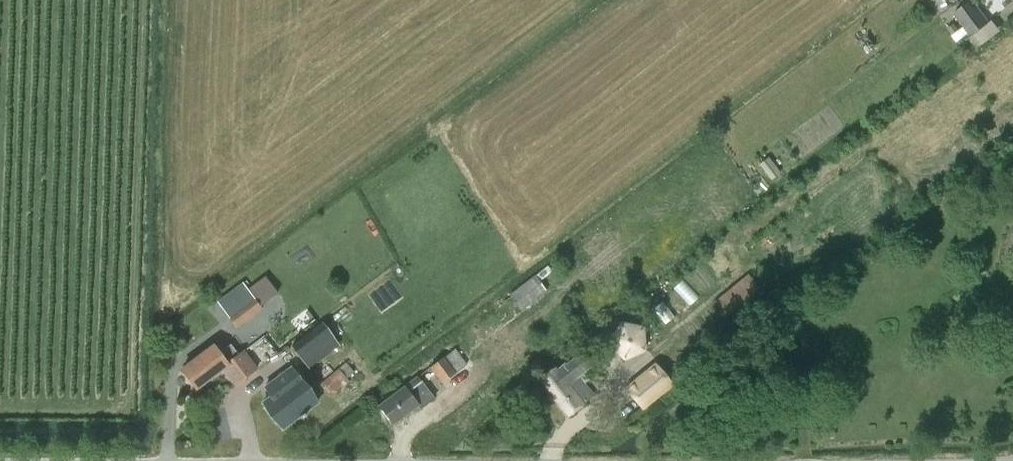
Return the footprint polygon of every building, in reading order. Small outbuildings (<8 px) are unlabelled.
[(955,11),(972,34),(991,20),(976,0),(970,0),(955,11)] [(956,21),(949,26),(954,33),(961,27),(956,21)] [(760,165),(771,180),(779,174),(768,159),(760,165)] [(543,287),(534,276),(508,295),(517,307),(543,287)] [(715,302),(726,317),(760,291),(749,276),(715,302)] [(242,283),(216,302),(236,328),(261,309),(260,306),(277,294),(265,278),(248,291),(242,283)] [(562,317),(541,290),(497,324),(504,334),(501,337),(507,344),(510,341),(517,351),(562,317)] [(321,324),(293,346),(305,364),(334,341),(321,324)] [(624,358),(644,350),(643,328),(622,324),(611,342),(624,358)] [(258,363),(276,352),(266,335),(248,346),(258,363)] [(234,385),(255,369),(243,353),(243,352),(237,356),(230,345),(218,354),(212,346),(181,369),(196,389),(222,369),(234,385)] [(442,357),(429,367),(441,383),(465,365),(454,349),(443,358),(442,357)] [(581,404),(592,396),(583,384),(588,380),(582,372),(592,364),(581,350),(555,372),(553,369),(539,380),(567,415),(581,404)] [(625,390),(642,410),(672,384),(655,364),(625,390)] [(271,396),(263,403),(282,429),(299,416),(301,419),(306,416),(304,413),(316,403),(318,403),(298,376),(297,377),(291,368),(265,387),(271,396)] [(349,382),(346,379),(338,369),(320,384),(331,397),(349,382)] [(419,408),(432,398),(416,376),(377,406),(391,424),(416,405),(419,408)]
